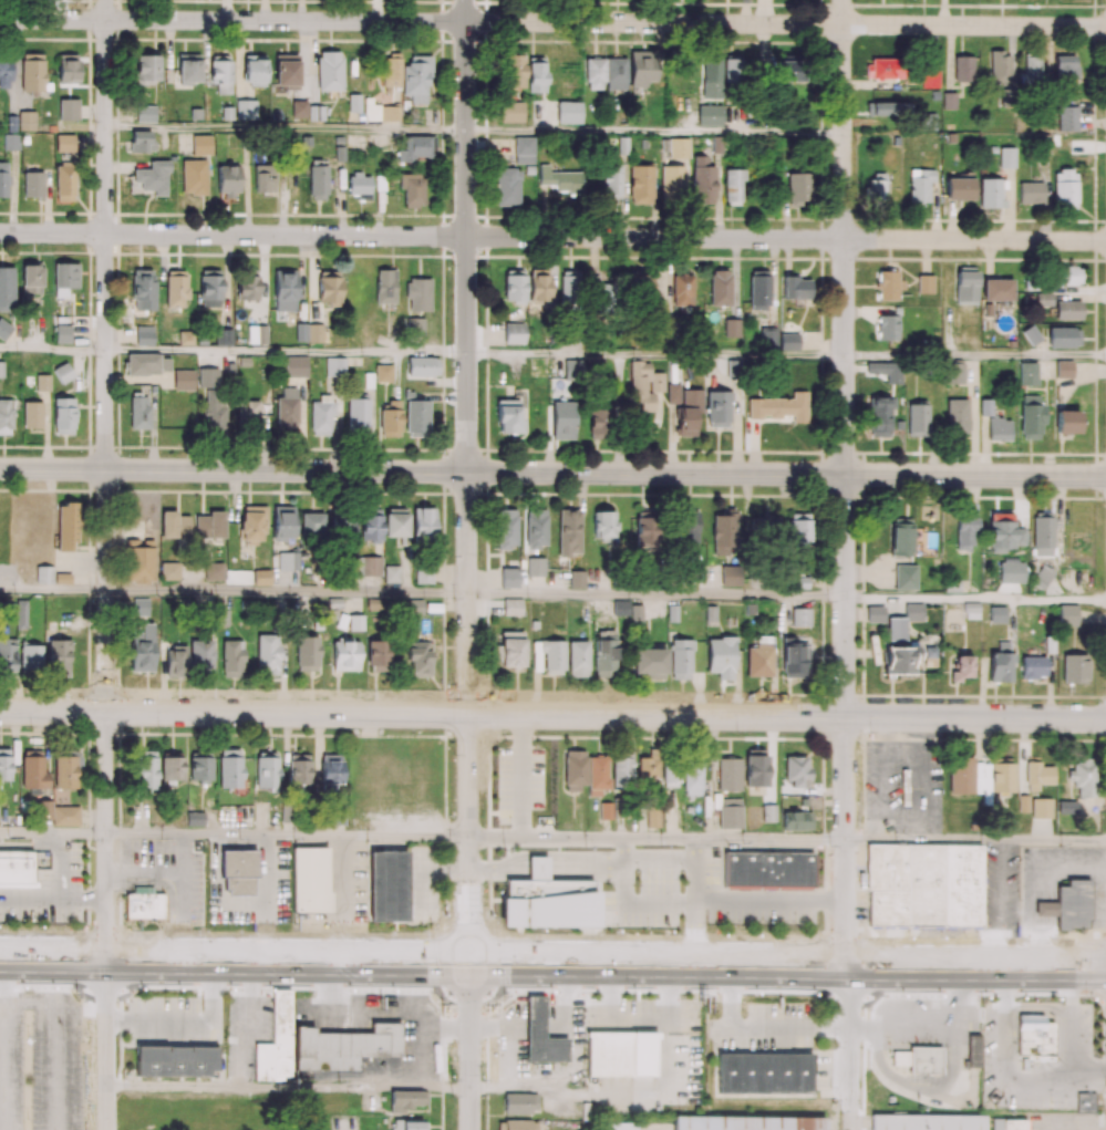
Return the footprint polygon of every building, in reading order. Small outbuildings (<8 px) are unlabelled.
[(864,847),(862,892),(869,892),(868,926),(979,927),(980,847),(864,847)] [(292,849),(293,914),(332,913),(331,893),(327,894),(325,849),(292,849)] [(220,851),(220,878),(227,878),(227,895),(255,895),(255,851),(220,851)] [(0,852),(0,884),(32,884),(32,869),(32,852),(0,852)] [(369,852),(370,921),(407,921),(406,852),(369,852)] [(722,852),(722,889),(814,889),(814,852),(722,852)] [(547,858),(547,881),(527,881),(528,858),(547,858)] [(1056,889),(1056,903),(1056,918),(1056,932),(1067,932),(1067,927),(1086,929),(1086,921),(1089,921),(1091,880),(1067,880),(1067,889),(1056,889)] [(598,892),(598,929),(500,927),(500,899),(506,899),(506,881),(527,881),(547,881),(595,882),(595,892),(598,892)] [(123,892),(123,920),(163,920),(163,893),(153,892),(153,887),(133,885),(133,892),(123,892)] [(1034,904),(1034,918),(1056,918),(1056,903),(1034,904)] [(289,991),(289,1026),(289,1072),(289,1081),(252,1081),(252,1046),(269,1046),(269,991),(289,991)] [(524,997),(525,1064),(566,1064),(565,1039),(544,1039),(542,997),(524,997)] [(1016,1016),(1015,1058),(1053,1059),(1053,1025),(1044,1025),(1044,1017),(1016,1016)] [(355,1072),(289,1072),(289,1026),(310,1026),(310,1035),(370,1036),(371,1023),(399,1023),(399,1057),(355,1057),(355,1072)] [(631,1077),(631,1033),(588,1033),(588,1077),(631,1077)] [(657,1077),(657,1033),(631,1033),(631,1077),(657,1077)] [(964,1036),(964,1069),(979,1069),(979,1036),(964,1036)] [(135,1046),(218,1046),(217,1070),(210,1070),(210,1078),(135,1077),(135,1046)] [(907,1051),(907,1066),(907,1075),(940,1075),(941,1047),(907,1047),(907,1051)] [(892,1066),(907,1066),(907,1051),(892,1051),(892,1066)] [(717,1054),(717,1095),(813,1095),(813,1055),(717,1054)] [(1076,1093),(1075,1115),(1094,1115),(1094,1093),(1076,1093)] [(870,1129),(982,1129),(982,1116),(870,1115),(870,1129)] [(671,1129),(821,1129),(821,1118),(671,1117),(671,1129)] [(988,1129),(1025,1129),(1025,1120),(989,1119),(988,1129)]
